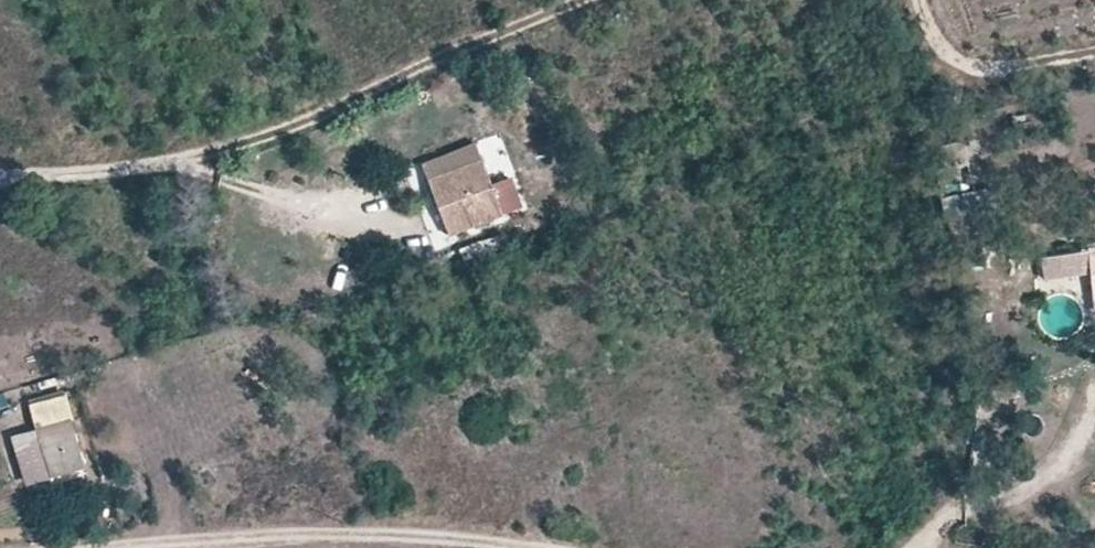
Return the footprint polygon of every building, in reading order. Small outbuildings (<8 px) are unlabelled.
[(424,162),(431,179),(483,161),(476,143),(424,162)] [(483,161),(431,179),(450,234),(502,216),(483,161)] [(976,191),(969,163),(937,170),(947,216),(995,204),(991,188),(976,191)] [(491,185),(502,216),(522,209),(511,179),(491,185)] [(1042,256),(1045,278),(1090,273),(1094,272),(1094,250),(1042,256)] [(86,465),(66,393),(32,403),(42,439),(15,447),(25,482),(86,465)]
